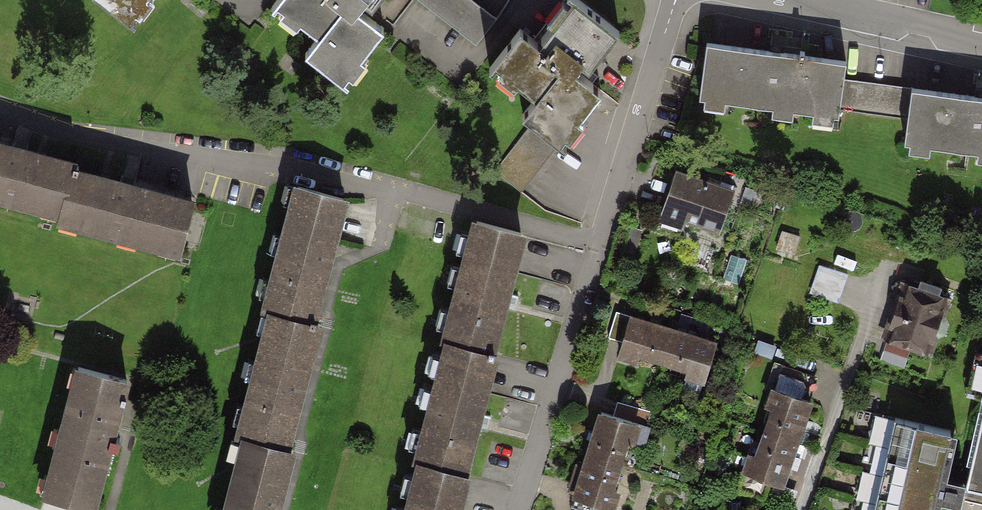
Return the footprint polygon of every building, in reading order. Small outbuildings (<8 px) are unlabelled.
[(130,19),(145,0),(106,0),(130,19)] [(276,3),(318,35),(305,51),(343,79),(385,25),(366,10),(374,0),(278,0),(276,3)] [(473,0),(417,0),(475,45),(496,18),(473,0)] [(578,0),(569,0),(537,42),(520,28),(494,62),(535,93),(521,111),(560,141),(605,82),(587,69),(617,30),(578,0)] [(843,64),(706,47),(699,106),(836,123),(843,64)] [(909,85),(900,146),(981,157),(981,95),(909,85)] [(57,224),(71,167),(0,147),(0,209),(57,224)] [(189,205),(70,173),(57,224),(55,230),(174,262),(189,205)] [(731,200),(675,183),(658,237),(680,243),(682,234),(717,245),(731,200)] [(341,206),(288,193),(257,320),(309,334),(341,206)] [(519,243),(468,230),(437,350),(489,363),(504,302),(519,243)] [(847,277),(821,267),(811,292),(837,302),(842,289),(847,277)] [(943,307),(901,295),(884,354),(925,366),(943,307)] [(714,340),(631,315),(620,354),(703,379),(714,340)] [(309,334),(262,322),(232,441),(236,442),(284,454),(315,335),(309,334)] [(489,363),(440,351),(411,465),(413,466),(462,478),(477,423),(491,364),(489,363)] [(75,375),(41,503),(69,509),(89,509),(121,387),(75,375)] [(810,401),(772,389),(743,474),(781,486),(810,401)] [(636,421),(601,411),(576,496),(611,506),(636,421)] [(894,417),(873,509),(937,509),(940,498),(957,502),(963,478),(941,474),(950,430),(894,417)] [(967,487),(981,491),(981,420),(967,487)] [(236,442),(219,509),(277,509),(290,456),(236,442)] [(413,466),(402,509),(458,509),(466,479),(413,466)]
